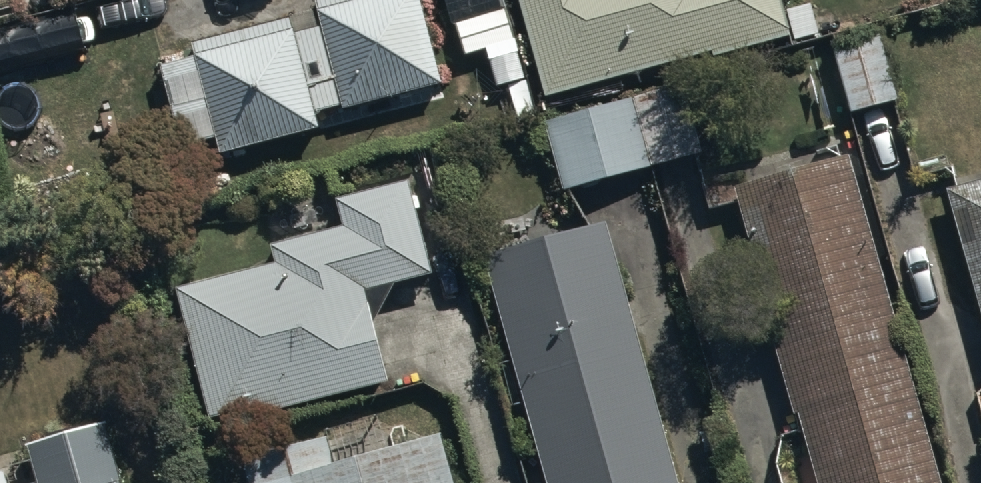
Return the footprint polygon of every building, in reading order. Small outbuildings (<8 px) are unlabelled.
[(219,152),(318,124),(313,104),(342,95),(344,106),(440,79),(417,0),(315,0),(320,21),(291,29),(287,13),(188,40),(193,58),(168,65),(190,143),(214,136),(219,152)] [(550,90),(622,70),(721,42),(789,23),(782,0),(525,0),(550,90)] [(899,98),(880,27),(831,41),(850,111),(899,98)] [(563,188),(720,144),(699,71),(542,114),(563,188)] [(730,183),(814,482),(942,482),(849,150),(730,183)] [(980,317),(980,173),(943,183),(980,317)] [(336,197),(342,219),(271,239),(278,261),(170,291),(205,415),(385,365),(364,289),(432,270),(412,199),(406,177),(336,197)] [(547,482),(681,482),(606,216),(482,251),(547,482)] [(120,468),(114,470),(103,424),(24,445),(34,482),(124,482),(120,468)] [(338,459),(329,429),(242,454),(251,482),(453,482),(438,431),(338,459)]
